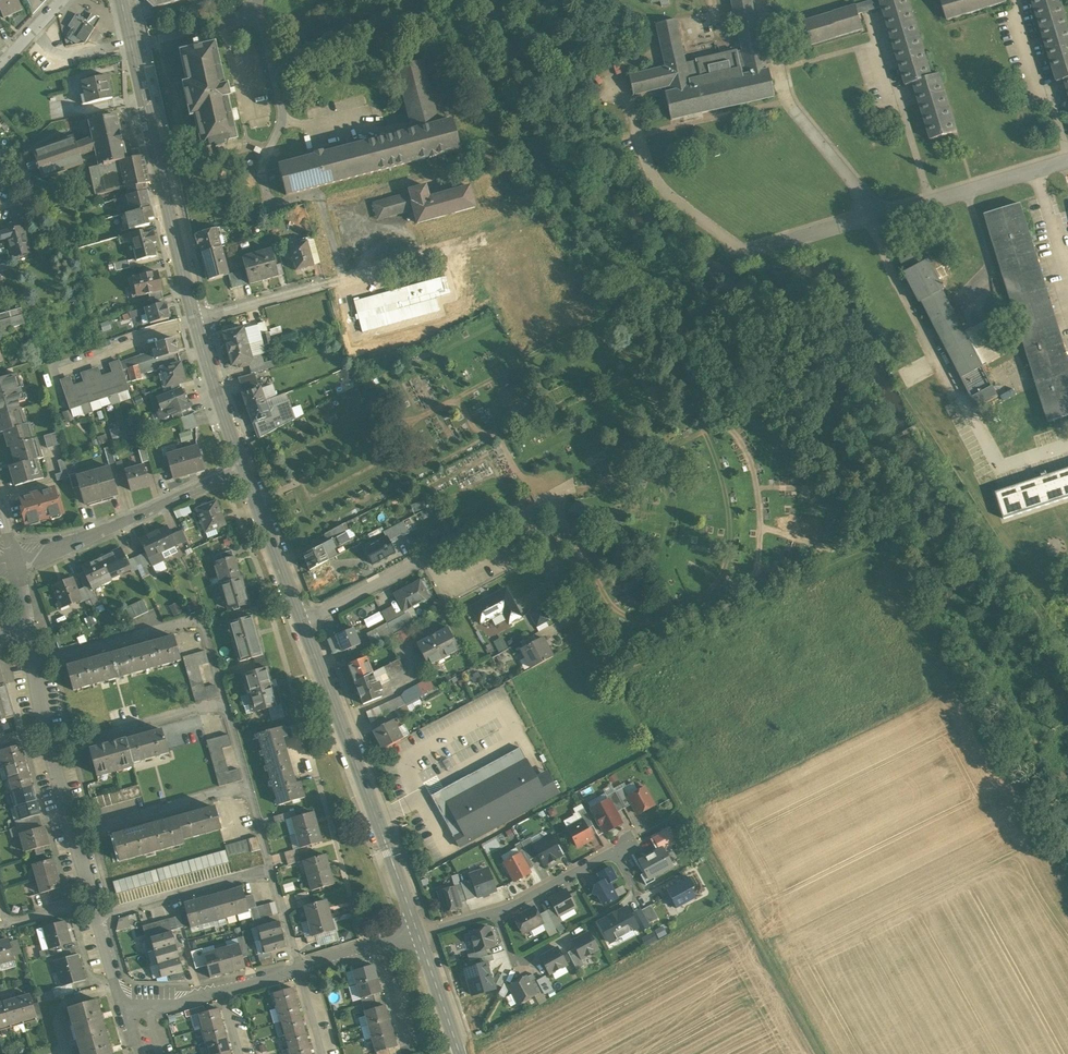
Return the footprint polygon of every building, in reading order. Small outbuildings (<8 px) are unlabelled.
[(3,19),(22,10),(18,0),(0,0),(0,12),(3,19)] [(145,0),(153,8),(183,0),(145,0)] [(388,14),(395,0),(363,0),(388,14)] [(685,64),(675,19),(656,23),(665,66),(629,74),(633,94),(670,86),(671,91),(665,92),(671,120),(774,97),(768,70),(766,70),(751,0),(730,0),(742,51),(737,52),(736,51),(695,60),(695,61),(685,64)] [(856,6),(859,14),(882,7),(880,0),(876,0),(856,6)] [(909,0),(880,0),(882,7),(906,86),(913,83),(931,140),(957,132),(940,74),(932,77),(909,0)] [(947,20),(1007,2),(1006,0),(941,0),(947,20)] [(1057,82),(1064,80),(1067,92),(1067,24),(1061,0),(1032,0),(1057,82)] [(856,6),(802,21),(810,46),(863,30),(859,14),(856,6)] [(87,21),(76,14),(68,27),(74,30),(72,34),(78,38),(85,43),(100,20),(91,15),(87,21)] [(214,44),(179,52),(187,84),(182,84),(190,117),(194,116),(201,148),(215,145),(215,148),(224,146),(223,143),(237,140),(227,98),(230,97),(227,85),(224,86),(214,44)] [(412,130),(323,154),(322,151),(314,154),(314,156),(278,165),(286,195),(428,158),(428,159),(437,157),(437,156),(460,150),(452,120),(438,124),(422,61),(396,68),(412,130)] [(97,73),(84,76),(85,81),(82,82),(85,95),(81,96),(83,105),(112,99),(107,76),(98,78),(97,73)] [(93,138),(75,145),(73,138),(33,152),(42,178),(82,164),(79,157),(94,151),(99,166),(107,164),(119,162),(126,160),(116,116),(90,121),(89,123),(93,138)] [(126,160),(119,162),(126,189),(125,189),(127,196),(147,191),(145,184),(150,183),(143,156),(126,160)] [(119,162),(107,164),(99,166),(88,169),(95,196),(125,189),(126,189),(119,162)] [(428,198),(425,186),(409,190),(410,193),(373,204),(375,211),(404,203),(406,212),(413,210),(417,223),(475,207),(469,186),(428,198)] [(127,196),(124,197),(125,203),(128,202),(131,213),(151,208),(147,191),(127,196)] [(1021,204),(985,215),(1048,422),(1067,416),(1067,359),(1021,204)] [(131,213),(125,214),(129,230),(149,225),(148,220),(154,219),(151,208),(131,213)] [(27,218),(8,224),(10,231),(23,227),(23,228),(29,226),(27,218)] [(1,240),(7,238),(13,257),(30,252),(23,228),(23,227),(10,231),(0,234),(0,240),(1,240)] [(216,229),(195,235),(197,245),(199,245),(202,253),(221,248),(216,229)] [(154,233),(143,235),(142,232),(130,235),(136,261),(156,257),(153,243),(156,243),(154,233)] [(235,236),(225,239),(227,246),(237,244),(235,236)] [(307,241),(314,266),(320,264),(312,236),(305,239),(306,242),(307,241)] [(305,239),(296,241),(297,244),(289,246),(296,271),(314,266),(307,241),(306,242),(305,239)] [(221,248),(202,253),(209,280),(223,276),(222,273),(228,272),(221,248)] [(271,250),(243,258),(250,284),(278,276),(275,265),(271,250)] [(922,251),(901,262),(906,272),(905,273),(905,274),(899,277),(902,284),(909,280),(920,302),(922,301),(943,290),(945,289),(939,279),(941,279),(948,275),(942,265),(935,269),(936,269),(934,270),(929,260),(927,261),(922,251)] [(0,263),(0,272),(9,269),(6,257),(0,263)] [(128,261),(114,264),(115,272),(130,268),(128,261)] [(972,263),(957,278),(963,284),(978,269),(972,263)] [(275,265),(278,276),(284,274),(282,264),(275,265)] [(158,272),(128,279),(132,298),(149,294),(161,291),(162,291),(158,272)] [(243,285),(240,272),(228,275),(232,289),(243,285)] [(355,301),(363,331),(439,311),(435,297),(450,293),(446,277),(355,301)] [(964,332),(943,290),(922,301),(972,397),(993,386),(983,367),(964,332)] [(161,291),(149,294),(151,303),(163,298),(161,291)] [(165,303),(146,308),(147,313),(150,323),(169,319),(165,303)] [(21,308),(9,311),(11,318),(23,315),(21,308)] [(146,308),(133,312),(135,317),(147,313),(146,308)] [(10,319),(11,318),(9,311),(0,314),(0,321),(10,319)] [(10,319),(0,321),(0,331),(13,327),(10,319)] [(986,321),(964,332),(983,367),(1004,356),(986,321)] [(265,322),(258,324),(261,335),(268,333),(265,322)] [(258,324),(243,328),(248,344),(262,340),(261,335),(258,324)] [(239,329),(238,325),(229,327),(230,331),(224,333),(228,349),(248,344),(243,328),(239,329)] [(174,339),(155,344),(156,350),(154,350),(154,351),(156,359),(178,354),(174,339)] [(263,345),(262,340),(248,344),(251,356),(261,353),(265,352),(263,345)] [(248,344),(228,349),(232,365),(239,364),(240,368),(249,365),(248,361),(252,360),(251,356),(248,344)] [(154,351),(139,357),(141,364),(152,360),(156,359),(154,351)] [(264,363),(261,353),(251,356),(252,360),(248,361),(249,365),(251,373),(265,369),(264,363)] [(180,363),(178,354),(156,359),(152,360),(141,364),(137,365),(138,366),(139,373),(161,368),(180,363)] [(139,357),(126,361),(128,369),(138,366),(137,365),(141,364),(139,357)] [(277,359),(264,363),(265,369),(279,365),(277,359)] [(126,361),(120,363),(121,371),(128,369),(126,361)] [(125,384),(121,371),(120,363),(110,367),(112,374),(107,376),(117,406),(122,404),(119,396),(128,393),(125,384)] [(180,363),(161,368),(162,375),(160,376),(161,381),(164,380),(165,387),(172,386),(173,390),(180,388),(179,384),(185,382),(180,363)] [(128,369),(121,371),(125,384),(141,379),(139,373),(138,366),(128,369)] [(117,406),(107,376),(100,378),(97,370),(88,373),(99,403),(110,399),(112,407),(117,406)] [(99,403),(88,373),(80,376),(83,384),(78,386),(89,415),(93,414),(90,405),(99,403)] [(255,373),(238,378),(243,393),(243,394),(255,389),(254,386),(259,385),(255,373)] [(0,379),(0,415),(20,409),(18,403),(25,401),(18,374),(0,379)] [(89,415),(78,386),(74,387),(71,379),(62,382),(72,412),(81,408),(84,417),(89,415)] [(993,386),(972,397),(977,407),(998,397),(993,386)] [(255,389),(243,394),(243,393),(242,393),(241,395),(243,394),(248,408),(265,402),(260,389),(261,387),(260,387),(259,388),(255,389)] [(181,390),(157,399),(162,411),(185,402),(181,390)] [(289,401),(274,406),(271,411),(269,412),(265,402),(248,408),(253,422),(252,423),(253,424),(254,422),(255,422),(255,423),(258,422),(260,427),(257,428),(257,429),(271,425),(273,431),(295,419),(289,401)] [(185,402),(162,411),(167,424),(180,419),(190,415),(185,402)] [(20,409),(0,415),(0,433),(4,432),(8,447),(11,447),(11,446),(34,440),(34,439),(29,424),(25,425),(20,409)] [(190,415),(180,419),(185,432),(198,427),(193,414),(190,415)] [(271,425),(257,429),(260,438),(273,431),(271,425)] [(114,441),(123,438),(119,426),(110,429),(114,441)] [(56,433),(44,436),(47,448),(60,445),(56,433)] [(34,440),(11,446),(11,447),(16,464),(9,466),(15,486),(41,479),(35,460),(41,458),(36,439),(34,439),(34,440)] [(104,448),(109,464),(116,462),(111,445),(104,448)] [(198,446),(166,456),(173,479),(204,470),(204,469),(198,448),(198,446)] [(150,462),(146,449),(138,451),(142,464),(150,462)] [(64,459),(58,461),(61,473),(67,471),(64,459)] [(110,465),(93,470),(102,500),(119,495),(110,465)] [(143,466),(134,469),(135,472),(126,474),(131,491),(149,486),(143,466)] [(993,490),(1002,517),(1067,496),(1067,467),(993,490)] [(102,500),(93,470),(77,475),(76,475),(79,486),(84,505),(102,500)] [(61,473),(55,475),(57,481),(69,477),(67,471),(61,473)] [(76,475),(77,475),(76,473),(69,475),(73,488),(79,486),(76,475)] [(54,489),(20,499),(23,508),(21,508),(25,524),(63,513),(59,497),(57,498),(54,489)] [(410,505),(412,512),(426,508),(423,500),(410,505)] [(216,502),(196,510),(204,530),(211,527),(212,530),(225,525),(216,502)] [(397,525),(402,535),(409,531),(404,521),(397,525)] [(331,540),(335,547),(349,540),(349,539),(353,537),(346,523),(324,534),(328,541),(331,540)] [(397,525),(391,528),(396,538),(402,535),(397,525)] [(167,527),(158,531),(158,532),(153,535),(161,553),(173,547),(176,546),(171,535),(167,527)] [(387,537),(389,542),(396,538),(391,528),(384,532),(387,537)] [(177,532),(171,535),(176,546),(182,543),(177,532)] [(153,535),(148,537),(147,536),(140,540),(145,553),(148,559),(149,559),(161,553),(153,535)] [(387,537),(364,549),(365,552),(364,552),(370,562),(371,562),(372,564),(395,552),(389,542),(387,537)] [(321,546),(324,554),(336,548),(335,547),(331,540),(328,541),(321,545),(321,546)] [(321,546),(303,555),(309,571),(320,565),(327,562),(324,554),(321,546)] [(173,547),(161,553),(164,558),(175,552),(173,547)] [(121,549),(101,558),(109,576),(117,572),(118,574),(130,569),(127,561),(121,549)] [(231,550),(220,554),(222,560),(233,557),(231,550)] [(145,553),(139,556),(144,567),(151,564),(149,559),(148,559),(145,553)] [(151,564),(164,558),(161,553),(149,559),(151,564)] [(138,570),(144,567),(139,556),(133,559),(138,570)] [(222,560),(215,562),(222,583),(240,578),(234,556),(233,557),(222,560)] [(101,558),(82,568),(84,572),(90,585),(91,587),(100,583),(103,582),(102,579),(109,576),(101,558)] [(133,559),(127,561),(130,569),(132,573),(138,570),(133,559)] [(327,562),(320,565),(327,577),(333,570),(328,561),(327,562)] [(85,588),(90,585),(84,572),(78,574),(85,588)] [(112,581),(109,576),(102,579),(103,582),(100,583),(102,586),(112,581)] [(77,591),(72,578),(53,585),(60,603),(57,604),(60,610),(80,601),(81,601),(77,591)] [(222,583),(220,584),(228,609),(248,604),(240,578),(222,583)] [(420,581),(394,594),(403,612),(429,598),(425,591),(422,593),(416,583),(420,582),(420,581)] [(96,596),(91,587),(90,585),(85,588),(84,588),(89,599),(96,596)] [(84,588),(77,591),(81,601),(80,601),(81,603),(89,599),(84,588)] [(506,589),(471,607),(476,616),(479,614),(483,623),(490,619),(503,612),(507,620),(509,624),(521,617),(506,589)] [(143,600),(125,608),(131,620),(148,612),(143,600)] [(541,606),(529,612),(537,626),(548,620),(541,606)] [(495,627),(507,620),(503,612),(490,619),(495,627)] [(408,613),(387,624),(393,635),(414,624),(408,613)] [(263,655),(252,616),(228,623),(239,662),(253,658),(263,655)] [(387,624),(367,635),(373,646),(390,638),(390,637),(393,635),(387,624)] [(354,628),(336,636),(341,650),(342,652),(360,644),(354,628)] [(447,629),(417,644),(428,666),(437,661),(436,658),(448,652),(449,655),(458,650),(447,629)] [(404,643),(399,632),(393,635),(394,637),(399,646),(404,643)] [(533,635),(520,642),(523,648),(524,648),(536,641),(533,635)] [(341,650),(336,636),(327,640),(333,654),(341,650)] [(173,637),(147,644),(153,669),(180,661),(173,637)] [(394,637),(388,639),(394,650),(399,647),(394,637)] [(495,639),(498,650),(507,647),(503,637),(495,639)] [(536,641),(524,648),(534,667),(552,657),(542,638),(536,641)] [(147,644),(120,651),(127,676),(153,669),(147,644)] [(120,651),(93,659),(100,684),(127,676),(120,651)] [(205,651),(189,656),(192,667),(198,666),(208,663),(205,651)] [(263,655),(253,658),(257,671),(266,668),(269,667),(266,654),(263,655)] [(198,666),(192,667),(189,656),(183,658),(189,680),(201,677),(198,666)] [(366,658),(348,665),(354,683),(372,674),(366,658)] [(93,659),(66,666),(73,691),(100,684),(93,659)] [(398,659),(383,668),(386,673),(390,680),(406,672),(398,659)] [(257,671),(243,675),(252,704),(244,707),(246,715),(268,708),(277,706),(266,668),(257,671)] [(372,674),(354,683),(363,705),(382,697),(379,692),(382,690),(379,681),(376,682),(374,678),(386,673),(383,668),(372,674)] [(201,677),(189,680),(196,703),(201,702),(198,690),(204,689),(204,688),(201,677)] [(0,721),(13,718),(4,685),(0,686),(0,721)] [(214,686),(204,688),(204,689),(198,690),(201,702),(218,697),(214,686)] [(436,688),(428,693),(430,697),(438,693),(436,688)] [(401,695),(385,704),(366,712),(371,723),(394,711),(406,705),(406,704),(401,695)] [(406,705),(409,712),(410,714),(424,706),(419,697),(406,704),(406,705)] [(277,706),(268,708),(272,721),(284,717),(280,705),(277,706)] [(406,705),(394,711),(398,718),(409,712),(406,705)] [(401,739),(392,721),(374,731),(383,749),(401,739)] [(283,767),(275,740),(287,737),(284,727),(269,731),(269,730),(265,732),(255,735),(256,740),(259,739),(262,751),(260,752),(261,757),(264,756),(267,767),(264,767),(266,772),(268,771),(283,767)] [(161,730),(126,740),(133,764),(168,754),(161,730)] [(228,735),(206,741),(209,752),(222,749),(231,746),(228,735)] [(126,740),(89,750),(96,775),(133,765),(133,764),(126,740)] [(7,749),(1,751),(5,766),(24,760),(20,745),(7,749)] [(520,748),(431,796),(440,812),(441,815),(442,815),(459,847),(559,793),(553,782),(541,788),(520,748)] [(222,749),(209,752),(213,764),(225,760),(222,749)] [(24,760),(5,766),(9,779),(28,774),(24,760)] [(225,760),(213,764),(216,775),(228,772),(225,760)] [(283,767),(268,771),(271,782),(269,782),(270,787),(272,786),(278,806),(304,798),(300,782),(288,785),(283,767)] [(228,772),(216,775),(219,787),(241,781),(238,769),(228,772)] [(28,774),(9,779),(13,793),(32,788),(28,774)] [(138,785),(90,799),(94,811),(142,797),(138,785)] [(628,796),(623,787),(615,792),(624,809),(632,804),(628,797),(628,796)] [(32,788),(13,793),(17,807),(36,801),(32,788)] [(654,805),(644,788),(628,796),(628,797),(632,804),(637,814),(654,805)] [(615,792),(606,797),(608,801),(609,800),(616,813),(624,809),(615,792)] [(616,813),(609,800),(608,801),(591,810),(595,817),(594,817),(599,826),(600,825),(604,832),(621,823),(616,813)] [(36,801),(17,807),(21,819),(21,820),(24,819),(38,815),(40,815),(36,801)] [(214,808),(176,818),(182,840),(183,840),(221,830),(214,808)] [(593,826),(583,809),(578,812),(582,821),(587,829),(593,826)] [(313,812),(292,818),(296,833),(317,827),(313,812)] [(288,813),(273,817),(275,823),(285,820),(289,819),(288,813)] [(28,825),(40,821),(38,815),(24,819),(26,826),(28,825)] [(176,818),(144,827),(152,853),(184,844),(183,840),(182,840),(176,818)] [(290,835),(296,833),(292,818),(289,819),(285,820),(290,835)] [(21,820),(21,819),(15,821),(17,828),(26,826),(24,819),(21,820)] [(40,821),(28,825),(30,831),(42,828),(40,821)] [(587,829),(582,821),(567,829),(577,847),(592,839),(587,829)] [(12,838),(21,835),(21,834),(30,831),(28,825),(26,826),(17,828),(10,830),(12,838)] [(144,827),(112,836),(119,862),(152,853),(144,827)] [(317,827),(296,833),(300,848),(321,842),(317,827)] [(30,831),(21,834),(21,835),(26,852),(48,845),(43,828),(42,828),(30,831)] [(257,837),(248,839),(251,851),(251,852),(260,850),(257,837)] [(533,845),(530,838),(521,843),(524,850),(530,860),(538,856),(533,845)] [(248,839),(225,846),(228,857),(251,851),(248,839)] [(546,842),(542,840),(533,845),(538,856),(544,865),(561,856),(551,839),(546,842)] [(662,848),(639,861),(645,873),(649,879),(653,877),(672,867),(662,848)] [(224,849),(218,851),(222,865),(228,863),(224,849)] [(296,849),(284,853),(286,859),(298,855),(296,849)] [(530,860),(524,850),(519,853),(520,855),(528,870),(534,867),(530,860)] [(218,851),(212,853),(216,866),(222,865),(218,851)] [(212,853),(206,855),(210,868),(216,866),(212,853)] [(206,855),(200,856),(203,870),(210,868),(206,855)] [(298,855),(286,859),(288,865),(300,862),(298,855)] [(329,870),(325,855),(303,861),(307,876),(328,870),(329,870)] [(520,855),(504,863),(514,881),(529,873),(528,870),(520,855)] [(200,856),(193,858),(197,872),(203,870),(200,856)] [(193,858),(187,860),(191,873),(197,872),(193,858)] [(52,859),(33,865),(37,879),(57,874),(52,859)] [(187,860),(181,862),(185,875),(191,873),(187,860)] [(181,862),(175,863),(178,877),(185,875),(181,862)] [(175,863),(168,865),(172,879),(178,877),(175,863)] [(168,865),(162,867),(166,880),(172,879),(168,865)] [(162,867),(156,869),(160,882),(166,880),(162,867)] [(610,867),(598,874),(602,882),(606,879),(608,883),(616,879),(610,867)] [(156,869),(150,870),(154,884),(160,882),(156,869)] [(479,874),(471,877),(478,897),(495,891),(488,871),(486,871),(485,869),(478,872),(479,874)] [(150,870),(144,872),(147,886),(154,884),(150,870)] [(328,870),(308,876),(312,890),(332,884),(328,870)] [(144,872),(137,874),(141,887),(147,886),(144,872)] [(645,873),(640,875),(646,885),(655,881),(653,877),(649,879),(645,873)] [(57,874),(37,879),(41,894),(48,892),(60,889),(61,888),(57,874)] [(137,874),(131,876),(135,889),(141,887),(137,874)] [(131,876),(125,877),(129,891),(135,889),(131,876)] [(125,877),(119,879),(122,893),(129,891),(125,877)] [(688,877),(662,892),(667,902),(671,899),(676,909),(695,898),(690,889),(694,887),(688,877)] [(119,879),(112,881),(116,894),(122,893),(119,879)] [(608,883),(606,879),(602,882),(595,885),(593,894),(598,895),(604,905),(617,898),(608,883)] [(461,885),(466,901),(476,898),(470,880),(461,883),(461,885)] [(466,901),(461,885),(455,886),(455,887),(460,904),(467,901),(466,901)] [(242,887),(230,890),(237,915),(249,912),(248,909),(245,898),(242,887)] [(455,887),(438,892),(444,912),(460,907),(460,904),(455,887)] [(60,889),(48,892),(50,898),(61,895),(60,889)] [(230,890),(223,892),(224,896),(220,897),(219,893),(218,894),(225,918),(237,915),(230,890)] [(566,890),(549,899),(553,907),(558,916),(559,916),(575,907),(566,890)] [(307,892),(294,895),(296,901),(308,898),(307,892)] [(218,898),(214,899),(213,895),(207,897),(214,922),(225,918),(218,894),(217,894),(218,898)] [(61,895),(50,898),(52,904),(63,900),(61,895)] [(245,898),(248,909),(250,909),(256,907),(253,896),(245,898)] [(214,922),(207,897),(200,899),(201,902),(197,904),(196,900),(195,900),(202,925),(214,922)] [(304,906),(310,905),(308,898),(296,902),(298,908),(304,906)] [(195,900),(183,904),(186,914),(190,927),(190,928),(202,925),(195,900)] [(310,905),(304,906),(308,921),(329,915),(325,900),(310,905)] [(272,916),(269,904),(262,905),(266,918),(267,918),(272,916)] [(266,918),(262,905),(256,907),(260,920),(266,918)] [(658,919),(651,905),(641,910),(648,924),(658,919)] [(250,909),(253,922),(259,920),(256,907),(250,909)] [(558,916),(553,907),(546,911),(554,926),(555,929),(563,924),(559,916),(558,916)] [(534,908),(514,918),(523,934),(542,924),(542,923),(538,915),(534,908)] [(626,908),(598,923),(609,943),(636,928),(637,927),(630,915),(626,908)] [(641,910),(641,909),(630,915),(637,927),(636,928),(639,932),(650,927),(648,924),(641,910)] [(554,926),(546,911),(538,915),(542,923),(542,924),(545,931),(554,926)] [(132,922),(139,921),(138,914),(116,917),(118,930),(133,927),(132,922)] [(186,914),(180,916),(183,927),(184,928),(190,927),(186,914)] [(238,921),(237,915),(225,918),(227,925),(238,921)] [(329,915),(308,921),(312,936),(318,935),(333,930),(329,915)] [(180,916),(174,918),(177,929),(183,927),(180,916)] [(174,918),(168,919),(171,931),(177,929),(174,918)] [(215,928),(227,925),(225,918),(214,922),(215,928)] [(259,920),(254,922),(256,928),(257,928),(257,927),(268,924),(267,918),(266,918),(260,920),(259,920)] [(168,919),(162,921),(165,934),(171,932),(171,931),(168,919)] [(162,921),(155,923),(159,935),(165,934),(162,921)] [(268,924),(257,927),(257,928),(261,941),(282,935),(278,921),(268,924)] [(65,922),(43,928),(49,949),(52,948),(71,943),(65,922)] [(155,923),(149,925),(153,937),(159,935),(155,923)] [(149,925),(142,926),(146,939),(150,938),(153,937),(149,925)] [(488,927),(470,932),(475,952),(486,949),(494,947),(492,941),(494,940),(491,933),(490,933),(488,927)] [(261,941),(257,928),(256,928),(250,929),(254,943),(261,941)] [(153,937),(150,938),(154,951),(175,945),(171,932),(165,934),(159,935),(153,937)] [(589,933),(571,942),(575,949),(581,959),(598,950),(589,933)] [(282,935),(261,941),(264,953),(265,954),(271,952),(286,948),(282,935)] [(320,941),(318,935),(312,936),(306,938),(308,945),(320,941)] [(248,956),(243,937),(237,939),(238,944),(242,957),(248,956)] [(147,953),(154,951),(150,938),(146,939),(144,940),(147,953)] [(0,942),(0,964),(14,960),(9,940),(0,942)] [(261,941),(254,943),(258,955),(262,954),(264,953),(261,941)] [(215,950),(227,947),(225,942),(213,945),(215,950)] [(238,944),(227,947),(233,972),(240,970),(239,966),(243,965),(244,969),(245,968),(242,957),(238,944)] [(175,945),(154,951),(158,964),(179,959),(175,945)] [(227,947),(215,950),(222,975),(233,972),(227,947)] [(54,956),(52,948),(49,949),(40,952),(42,959),(54,956)] [(566,965),(557,948),(540,958),(549,974),(566,965)] [(475,952),(467,955),(469,961),(480,958),(488,956),(486,949),(475,952)] [(581,959),(575,949),(567,953),(577,970),(584,966),(581,959)] [(215,950),(203,954),(206,965),(210,978),(222,975),(215,950)] [(151,966),(158,964),(154,951),(147,953),(151,966)] [(264,953),(262,954),(258,955),(260,962),(272,959),(271,952),(265,954),(264,953)] [(206,965),(203,954),(197,955),(200,967),(206,965)] [(488,956),(480,958),(482,964),(487,963),(494,961),(492,954),(488,956)] [(77,956),(55,962),(62,986),(72,983),(84,980),(77,956)] [(179,959),(158,964),(160,972),(159,972),(160,977),(159,977),(160,979),(168,976),(183,972),(179,959)] [(364,961),(351,964),(353,971),(365,967),(364,961)] [(495,989),(487,963),(482,964),(464,969),(472,996),(495,989)] [(365,967),(353,971),(357,985),(377,979),(373,965),(365,967)] [(357,985),(353,971),(345,973),(349,987),(357,985)] [(183,972),(168,976),(169,982),(185,980),(183,972)] [(502,987),(508,976),(502,973),(496,984),(502,987)] [(542,991),(532,974),(526,978),(535,995),(542,991)] [(525,977),(508,986),(518,1004),(535,995),(526,978),(525,977)] [(377,979),(357,985),(361,998),(373,995),(380,993),(377,979)] [(62,986),(52,989),(55,998),(74,993),(72,983),(62,986)] [(273,993),(281,991),(279,985),(267,988),(269,995),(273,994),(273,993)] [(281,991),(273,993),(273,994),(277,1008),(296,1003),(292,988),(281,991)] [(29,995),(16,999),(22,1021),(35,1017),(29,995)] [(373,995),(361,998),(362,1005),(375,1001),(373,995)] [(22,1021),(16,999),(4,1003),(10,1025),(22,1021)] [(97,1000),(71,1008),(80,1041),(106,1033),(97,1000)] [(375,1001),(362,1005),(364,1011),(377,1008),(375,1001)] [(0,1004),(0,1027),(10,1025),(4,1003),(0,1004)] [(296,1003),(277,1008),(281,1022),(300,1016),(296,1003)] [(377,1008),(364,1011),(368,1025),(388,1019),(384,1006),(377,1008)] [(218,1009),(199,1014),(203,1029),(222,1024),(218,1009)] [(300,1016),(281,1022),(285,1035),(304,1030),(300,1016)] [(388,1019),(368,1025),(372,1039),(392,1033),(388,1019)] [(222,1024),(203,1029),(207,1043),(226,1037),(222,1024)] [(304,1030),(285,1035),(289,1049),(308,1044),(304,1030)] [(80,1041),(83,1049),(79,1050),(80,1053),(112,1053),(106,1033),(80,1041)] [(392,1033),(372,1039),(376,1052),(388,1049),(396,1047),(392,1033)] [(207,1043),(210,1053),(219,1053),(229,1051),(226,1037),(207,1043)] [(289,1049),(290,1053),(311,1053),(308,1044),(289,1049)]
